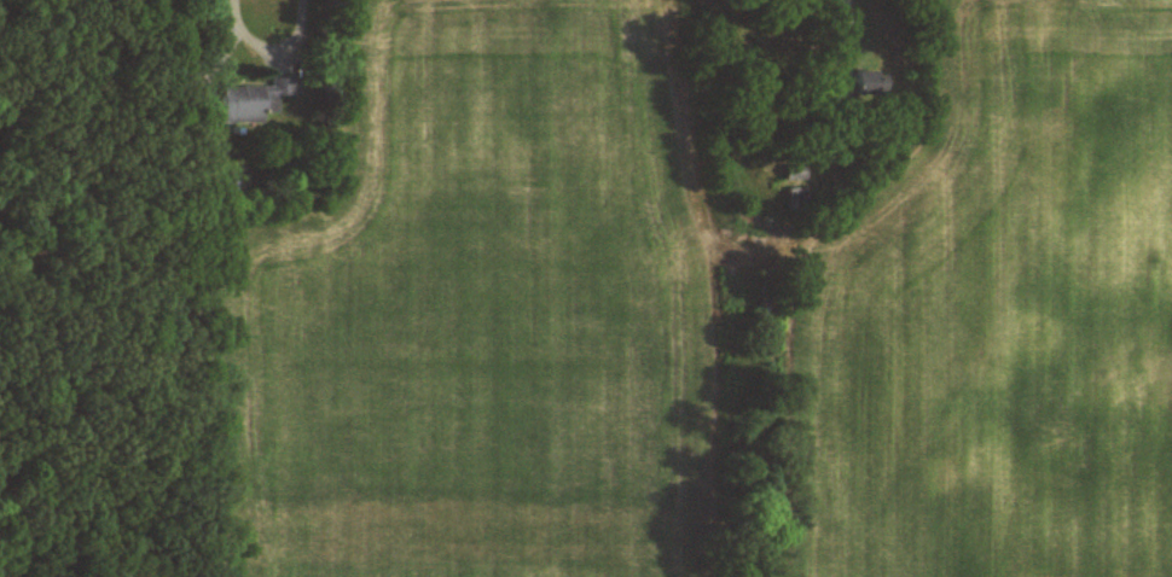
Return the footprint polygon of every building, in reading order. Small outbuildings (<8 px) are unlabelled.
[(855,95),(890,95),(890,73),(855,73),(855,95)] [(223,88),(223,124),(261,124),(261,114),(279,113),(279,97),(293,97),(293,79),(272,79),(272,87),(223,88)] [(806,189),(788,189),(788,212),(806,212),(806,189)]
